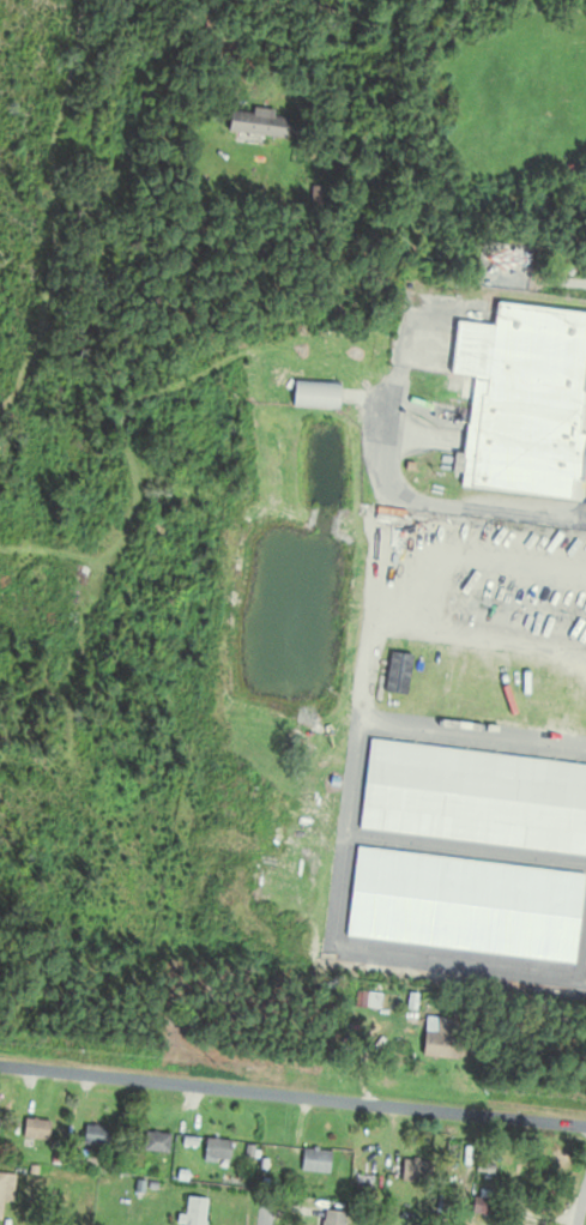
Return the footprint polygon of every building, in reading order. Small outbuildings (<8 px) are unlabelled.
[(283,139),(286,115),(249,110),(249,113),(226,110),(223,131),(283,139)] [(511,248),(508,267),(518,268),(520,249),(511,248)] [(569,497),(572,478),(580,479),(585,434),(576,433),(585,357),(585,310),(494,298),(491,322),(454,318),(447,373),(472,376),(459,484),(569,497)] [(289,408),(336,408),(336,382),(289,382),(289,408)] [(377,1009),(377,995),(365,995),(365,1009),(377,1009)] [(419,1060),(454,1061),(456,1020),(420,1020),(419,1060)] [(46,1141),(46,1121),(21,1121),(21,1141),(46,1141)] [(107,1148),(107,1129),(82,1128),(82,1147),(107,1148)] [(142,1153),(168,1155),(169,1136),(143,1134),(142,1153)] [(226,1163),(230,1144),(204,1139),(200,1158),(226,1163)] [(328,1175),(329,1151),(299,1150),(298,1174),(328,1175)] [(427,1162),(399,1162),(398,1184),(426,1185),(427,1162)] [(0,1203),(11,1203),(13,1176),(0,1175),(0,1209),(0,1203)] [(183,1199),(182,1217),(175,1217),(175,1224),(202,1224),(204,1201),(183,1199)] [(340,1214),(319,1213),(319,1224),(340,1224),(340,1214)]
